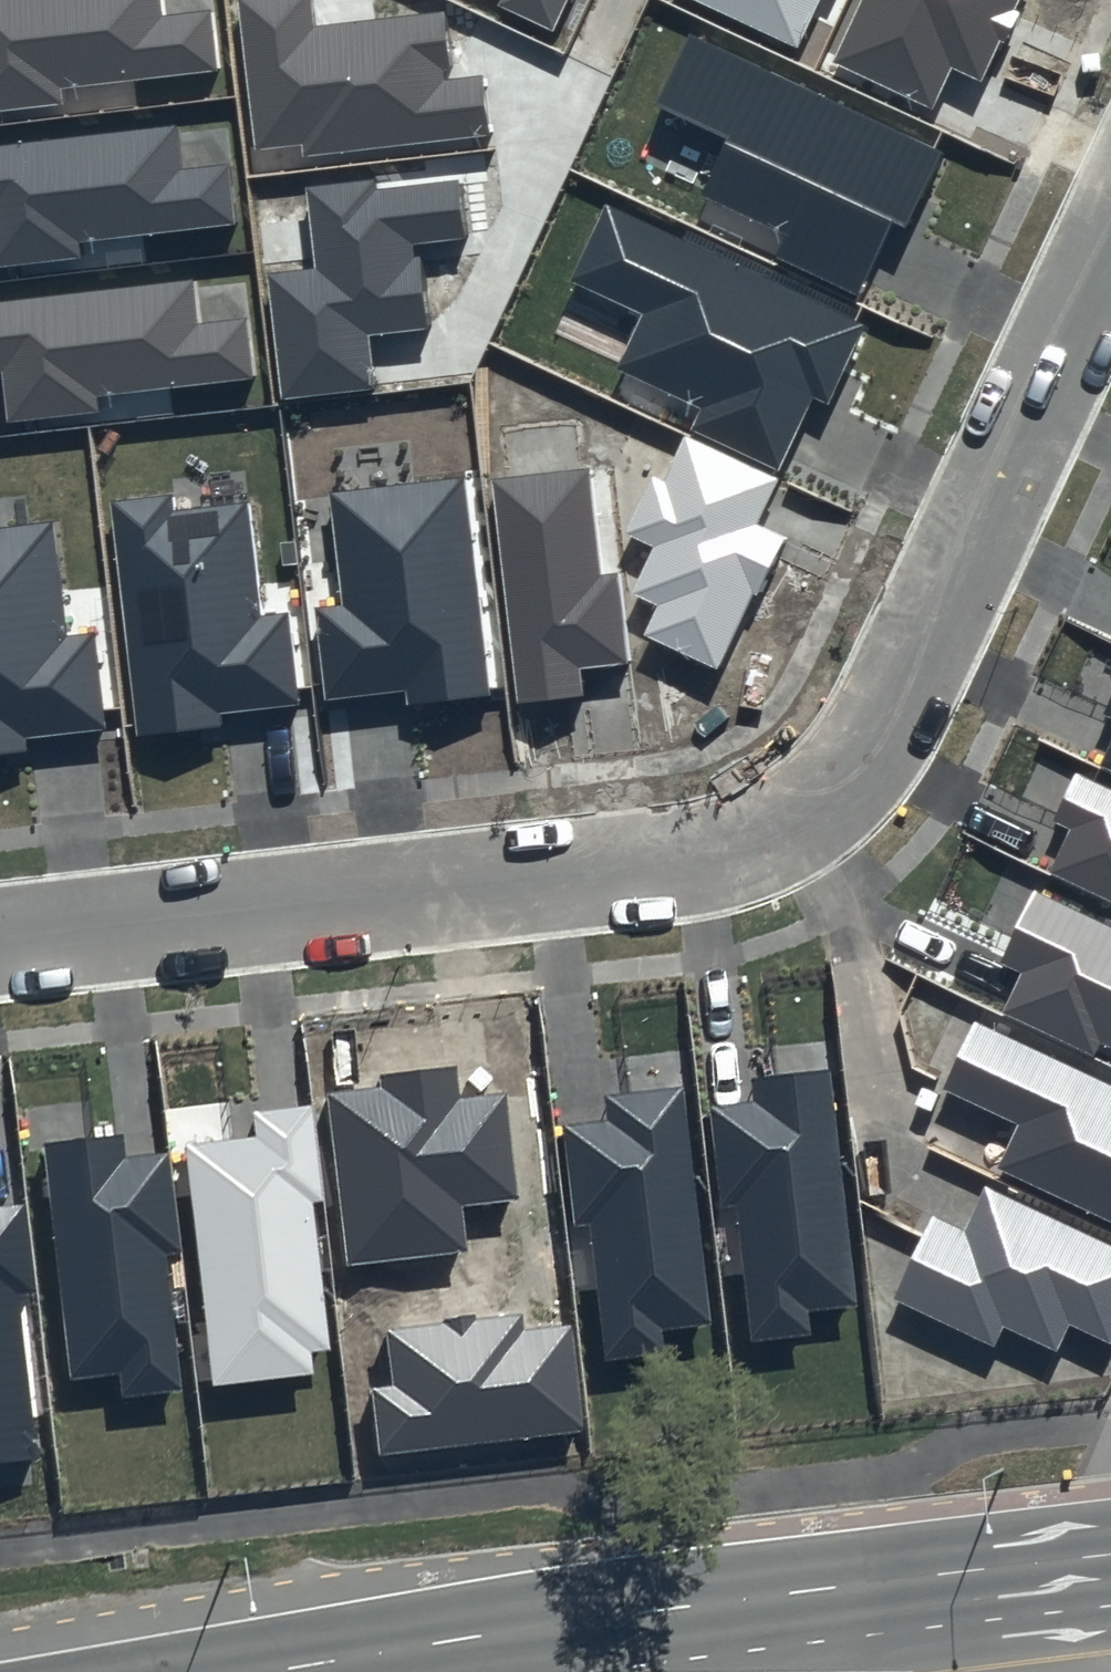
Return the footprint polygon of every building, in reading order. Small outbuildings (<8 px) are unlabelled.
[(61,104),(59,86),(218,69),(212,9),(162,14),(161,0),(0,0),(0,110),(61,104)] [(253,151),(302,147),(304,157),(489,139),(483,78),(450,81),(443,12),(313,24),(311,0),(238,0),(253,151)] [(499,6),(553,31),(568,0),(501,0),(499,6)] [(797,48),(819,0),(694,0),(797,48)] [(833,62),(932,108),(951,67),(981,81),(1019,0),(862,0),(833,62)] [(943,156),(694,41),(665,105),(733,136),(706,193),(784,229),(772,257),(859,297),(893,224),(908,231),(943,156)] [(0,145),(0,268),(78,260),(76,242),(235,225),(229,165),(179,170),(174,126),(0,145)] [(375,181),(306,187),(314,267),(266,271),(279,400),(375,391),(369,337),(428,331),(421,254),(414,255),(413,243),(465,238),(460,181),(376,189),(375,181)] [(865,324),(606,203),(569,282),(640,315),(615,368),(700,408),(690,431),(778,472),(813,397),(828,404),(865,324)] [(0,298),(0,370),(5,421),(95,411),(94,394),(253,377),(246,317),(196,322),(192,278),(0,298)] [(777,479),(685,435),(664,481),(652,476),(624,534),(653,548),(631,594),(656,606),(642,635),(716,670),(753,594),(758,597),(786,538),(755,524),(777,479)] [(598,576),(587,469),(492,479),(515,706),(585,698),(582,668),(627,664),(617,574),(598,576)] [(488,695),(463,476),(329,491),(342,606),(315,610),(325,699),(404,690),(405,704),(488,695)] [(170,495),(111,501),(135,736),(223,727),(222,713),(297,705),(288,613),(259,616),(247,503),(172,511),(170,495)] [(52,521),(0,527),(0,755),(26,752),(25,737),(103,728),(93,633),(66,637),(52,521)] [(1100,767),(1110,772),(1110,743),(1100,767)] [(1076,772),(1052,823),(1068,830),(1048,872),(1110,901),(1110,788),(1076,772)] [(1034,887),(996,964),(1019,975),(1001,1012),(1094,1057),(1102,1041),(1110,1045),(1110,924),(1034,887)] [(976,1021),(943,1090),(1018,1125),(998,1169),(1110,1222),(1110,1084),(976,1021)] [(459,1098),(455,1067),(380,1075),(382,1088),(328,1094),(347,1265),(469,1252),(464,1208),(517,1202),(505,1092),(459,1098)] [(855,1304),(829,1070),(753,1078),(755,1102),(710,1107),(721,1209),(736,1207),(752,1342),(810,1335),(807,1309),(855,1304)] [(710,1323),(684,1084),(603,1093),(606,1118),(563,1123),(575,1226),(591,1225),(606,1359),(663,1352),(660,1328),(710,1323)] [(324,1201),(313,1103),(251,1110),(254,1137),(185,1145),(213,1386),(314,1375),(311,1351),(329,1349),(313,1203),(324,1201)] [(125,1157),(123,1135),(44,1144),(70,1379),(119,1374),(121,1398),(182,1391),(167,1252),(180,1251),(169,1152),(125,1157)] [(985,1188),(965,1231),(931,1216),(891,1300),(995,1348),(1005,1327),(1057,1352),(1071,1323),(1110,1342),(1110,1341),(1110,1246),(985,1188)] [(23,1206),(0,1208),(0,1466),(37,1462),(18,1292),(32,1290),(23,1206)] [(524,1332),(522,1314),(386,1330),(393,1385),(370,1388),(378,1455),(584,1432),(572,1326),(524,1332)]
